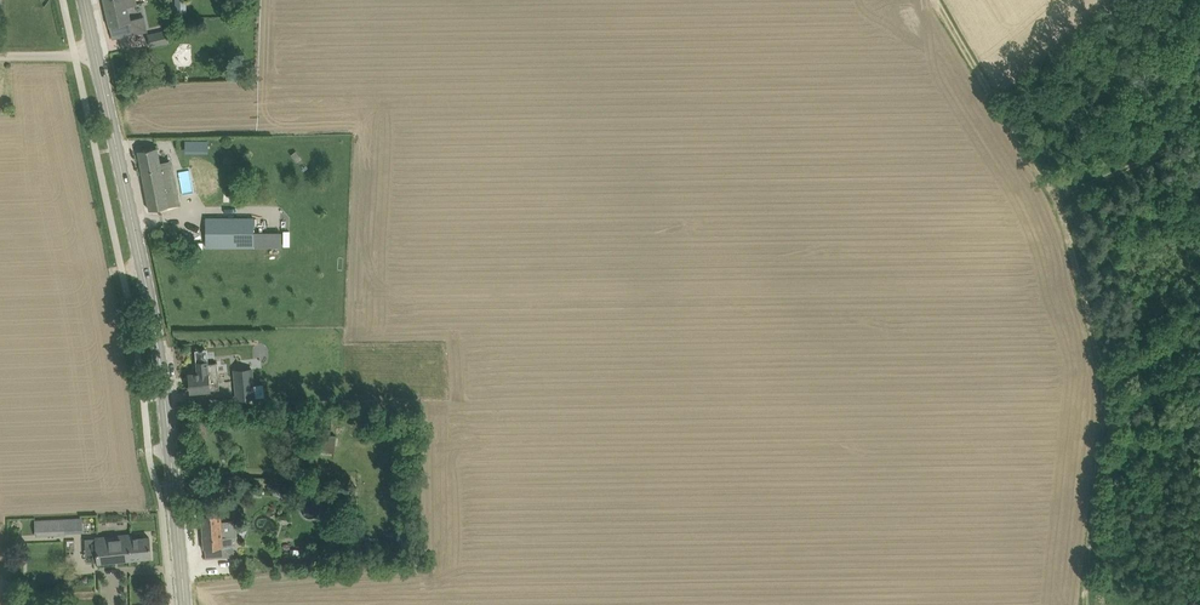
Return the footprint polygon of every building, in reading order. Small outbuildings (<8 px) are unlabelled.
[(107,11),(127,7),(128,10),(130,10),(130,7),(137,5),(136,0),(104,0),(107,11)] [(130,21),(128,10),(127,7),(107,11),(113,38),(148,31),(145,18),(130,21)] [(149,36),(152,48),(171,44),(168,32),(149,36)] [(186,140),(186,149),(208,150),(208,141),(186,140)] [(157,146),(139,150),(150,210),(169,206),(163,177),(172,175),(169,161),(160,163),(157,146)] [(296,151),(291,154),(297,163),(302,159),(296,151)] [(205,158),(189,163),(198,195),(214,190),(205,158)] [(255,247),(255,217),(205,217),(205,247),(255,247)] [(198,373),(189,374),(190,383),(190,389),(191,389),(191,391),(210,389),(220,388),(217,362),(208,363),(208,361),(197,362),(198,373)] [(253,368),(234,370),(237,399),(256,397),(253,368)] [(325,428),(325,434),(324,452),(335,452),(337,434),(331,434),(331,428),(325,428)] [(220,513),(202,515),(204,548),(205,548),(206,557),(233,556),(232,536),(238,536),(237,520),(220,521),(220,513)] [(83,533),(82,518),(36,520),(37,535),(83,533)] [(133,538),(132,534),(96,538),(98,561),(151,556),(149,537),(133,538)] [(301,557),(301,549),(291,548),(290,557),(301,557)]
